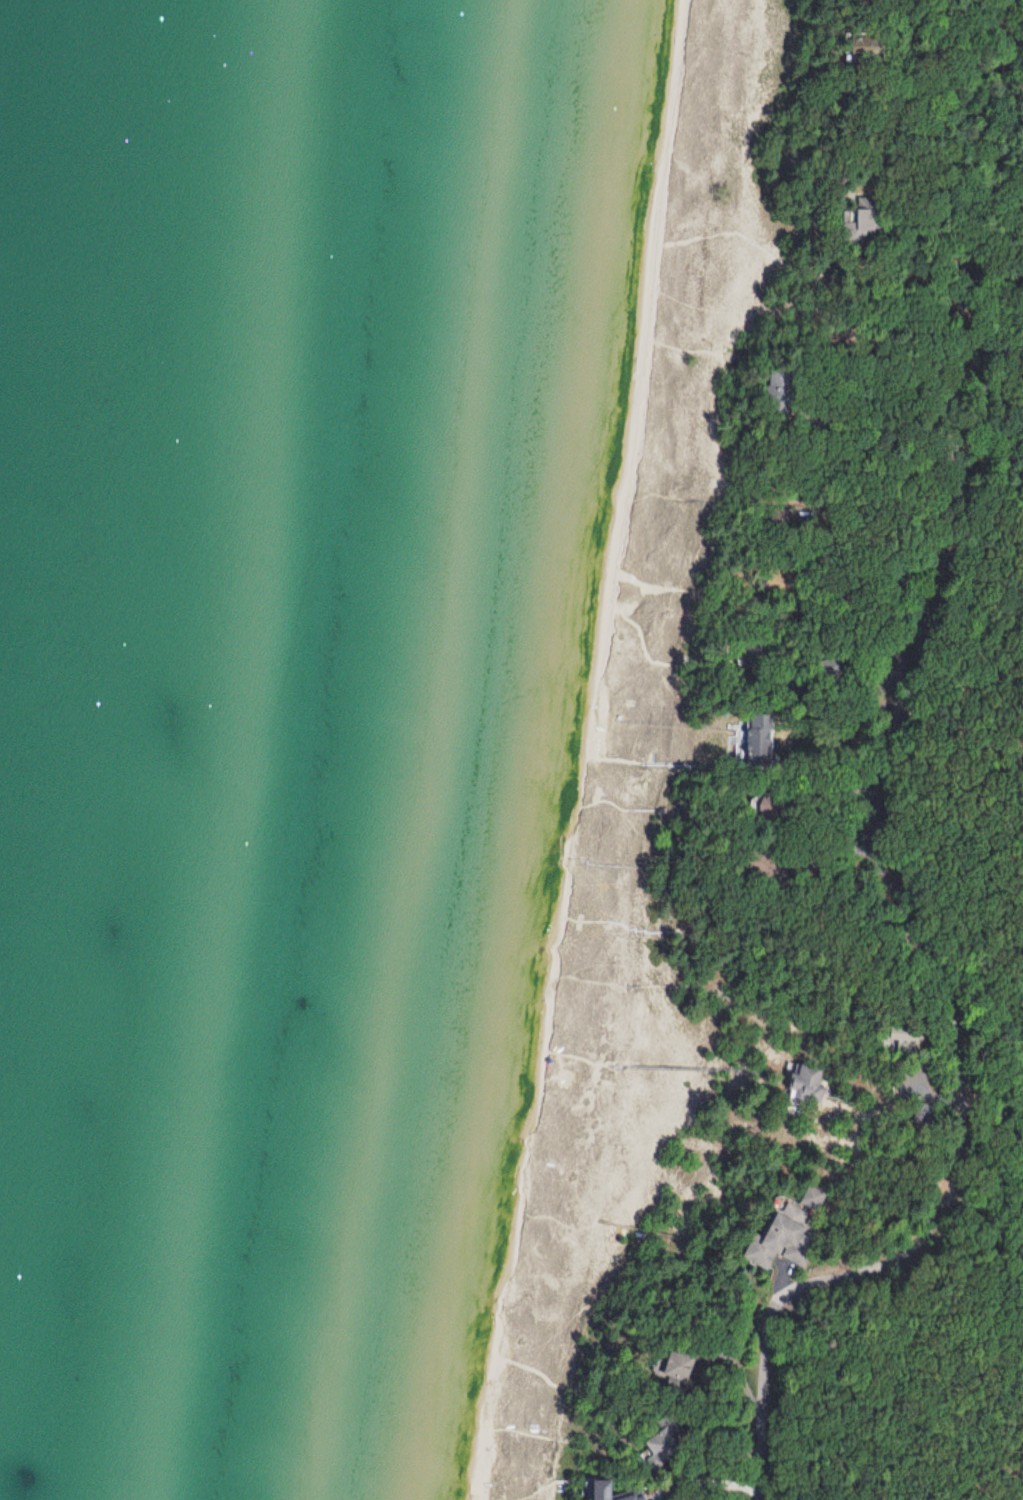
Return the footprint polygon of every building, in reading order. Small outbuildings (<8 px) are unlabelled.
[(864,231),(878,231),(878,211),(864,211),(864,231)] [(736,740),(734,757),(742,758),(744,741),(736,740)] [(914,1029),(883,1029),(883,1051),(914,1051),(914,1029)] [(784,1087),(794,1088),(795,1073),(785,1073),(784,1087)] [(735,1260),(761,1271),(774,1242),(788,1248),(797,1227),(758,1210),(735,1260)]
